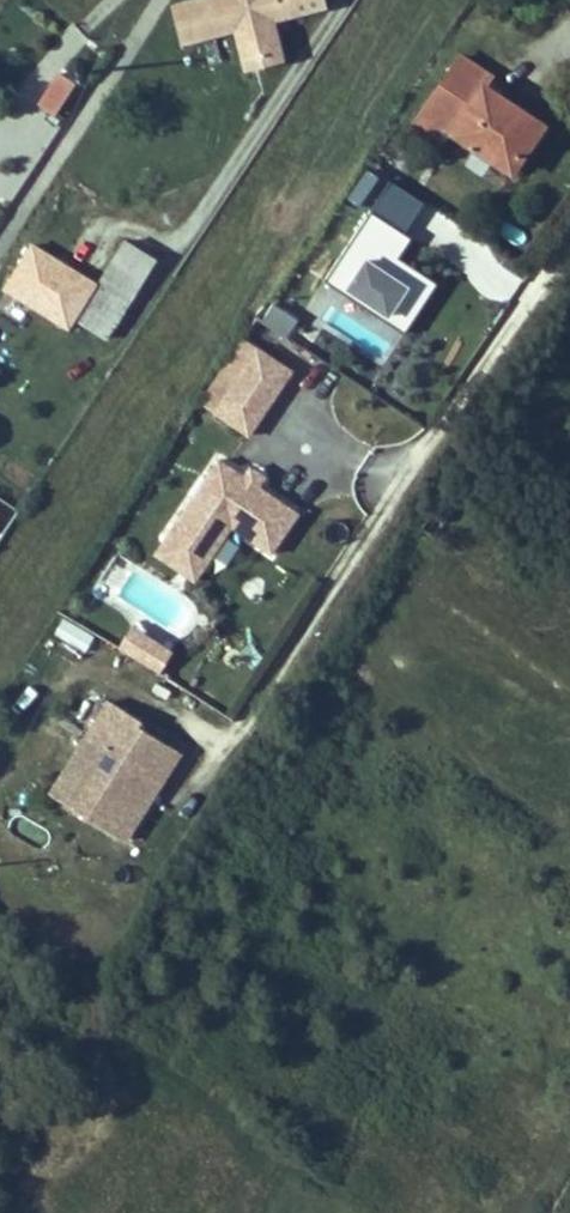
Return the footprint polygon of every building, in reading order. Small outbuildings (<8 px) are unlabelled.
[(172,5),(181,40),(237,25),(246,60),(280,52),(272,17),(327,3),(326,0),(193,0),(172,5)] [(282,61),(280,52),(246,60),(248,69),(282,61)] [(490,76),(461,56),(423,112),(510,171),(542,124),(484,86),(490,76)] [(74,81),(60,73),(40,103),(54,112),(74,81)] [(395,249),(426,199),(388,176),(327,275),(409,325),(439,276),(395,249)] [(125,239),(103,273),(134,292),(156,259),(125,239)] [(107,337),(134,292),(103,273),(76,318),(107,337)] [(285,334),(299,315),(275,297),(261,316),(285,334)] [(294,366),(259,343),(216,407),(251,431),(294,366)] [(35,405),(22,424),(33,431),(46,412),(35,405)] [(216,460),(163,540),(203,567),(229,527),(269,553),(296,514),(256,487),(241,477),(216,460)] [(248,467),(241,477),(256,487),(263,477),(248,467)] [(203,567),(163,540),(153,555),(207,591),(234,550),(260,567),(269,553),(229,527),(203,567)] [(68,615),(58,632),(86,649),(96,633),(68,615)] [(133,620),(117,646),(158,671),(174,645),(133,620)] [(162,782),(181,752),(137,724),(141,718),(110,698),(87,734),(116,753),(104,772),(95,767),(71,804),(126,839),(149,802),(142,797),(154,777),(162,782)] [(149,802),(162,782),(154,777),(142,797),(149,802)]
